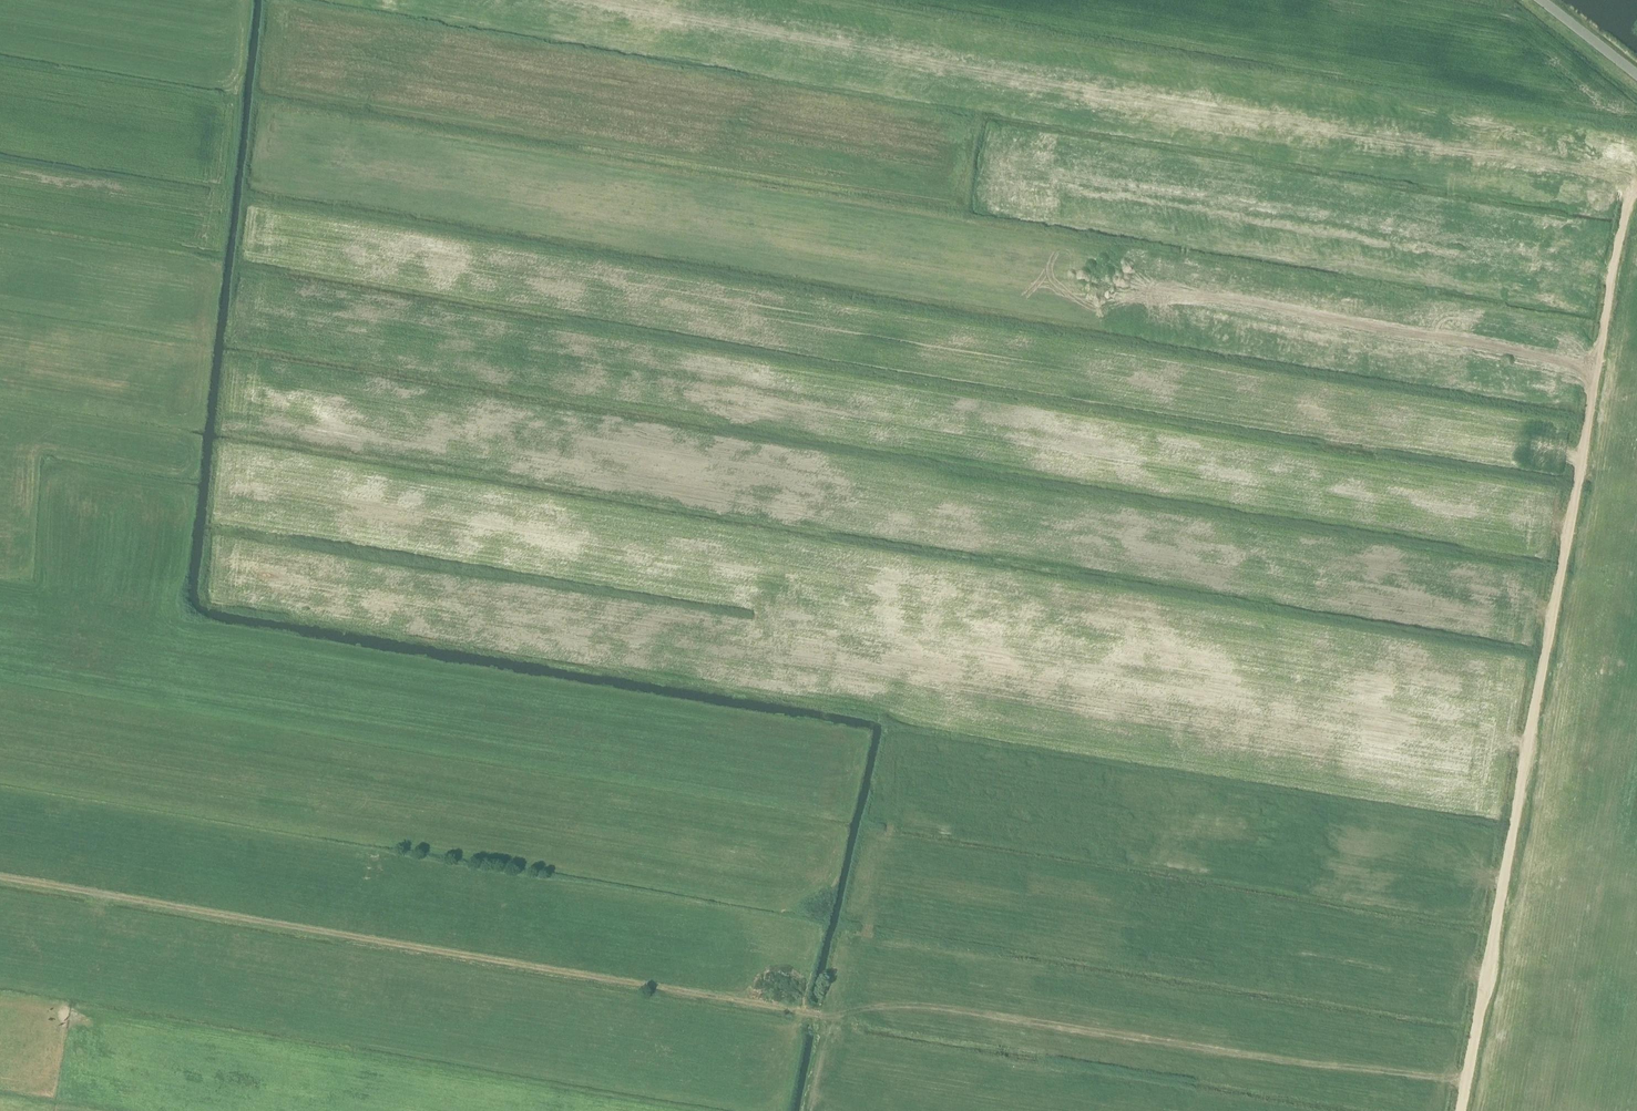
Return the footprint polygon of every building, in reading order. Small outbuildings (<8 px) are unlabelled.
[(1394,874),(1390,882),(1409,894),(1414,886),(1394,874)] [(1390,882),(1385,889),(1405,901),(1409,894),(1390,882)] [(1385,889),(1381,897),(1401,908),(1405,901),(1385,889)] [(1381,897),(1377,904),(1396,916),(1401,908),(1381,897)] [(1377,904),(1372,911),(1387,920),(1392,923),(1396,916),(1377,904)] [(1267,916),(1259,936),(1267,939),(1275,919),(1267,916)] [(1275,919),(1267,939),(1275,942),(1283,922),(1275,919)] [(1283,922),(1275,942),(1283,945),(1291,925),(1283,922)] [(1291,925),(1283,945),(1291,948),(1299,928),(1291,925)] [(1361,927),(1356,934),(1375,945),(1379,938),(1377,937),(1361,927)] [(1299,928),(1291,948),(1299,952),(1307,931),(1299,928)] [(1307,931),(1299,952),(1307,955),(1315,935),(1307,931)] [(1356,934),(1352,941),(1371,952),(1375,945),(1356,934)] [(1315,935),(1307,955),(1315,958),(1323,938),(1315,935)] [(1323,938),(1315,958),(1323,961),(1331,941),(1323,938)] [(1352,941),(1348,948),(1366,959),(1371,952),(1352,941)] [(1348,948),(1343,956),(1362,967),(1366,959),(1348,948)] [(1338,961),(1335,966),(1342,970),(1346,965),(1338,961)] [(1201,1083),(1195,1104),(1204,1107),(1209,1086),(1201,1083)] [(1211,1083),(1205,1104),(1213,1106),(1219,1085),(1211,1083)] [(1219,1085),(1213,1106),(1222,1108),(1227,1087),(1219,1085)] [(1227,1087),(1222,1108),(1230,1110),(1236,1089),(1227,1087)] [(1230,1110),(1232,1110),(1238,1110),(1244,1092),(1236,1089),(1230,1110)] [(1238,1110),(1247,1110),(1252,1094),(1244,1092),(1238,1110)]
